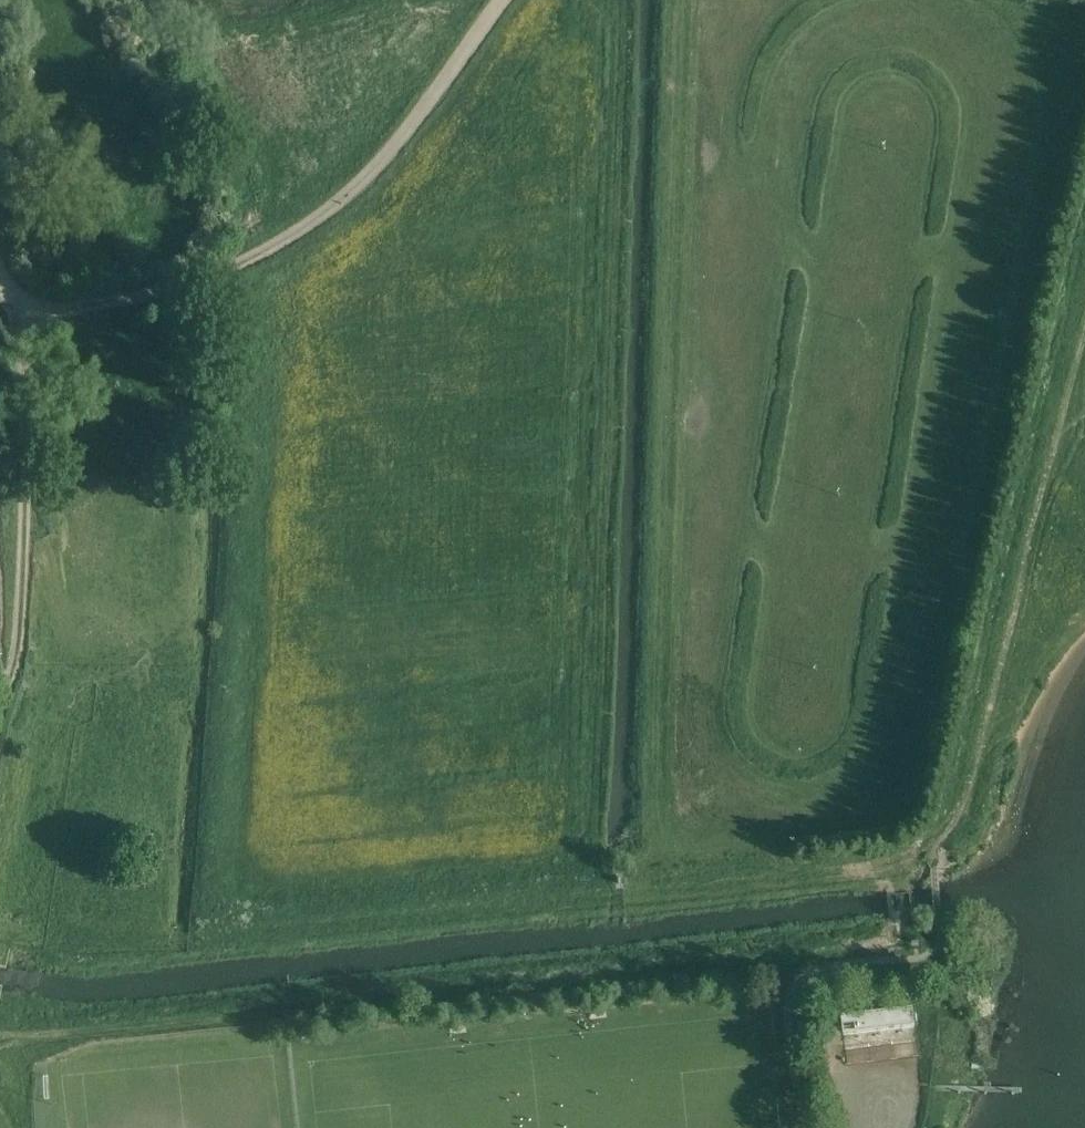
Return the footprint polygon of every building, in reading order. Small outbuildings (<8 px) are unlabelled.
[(912,1006),(841,1014),(843,1032),(914,1024),(912,1006)]
